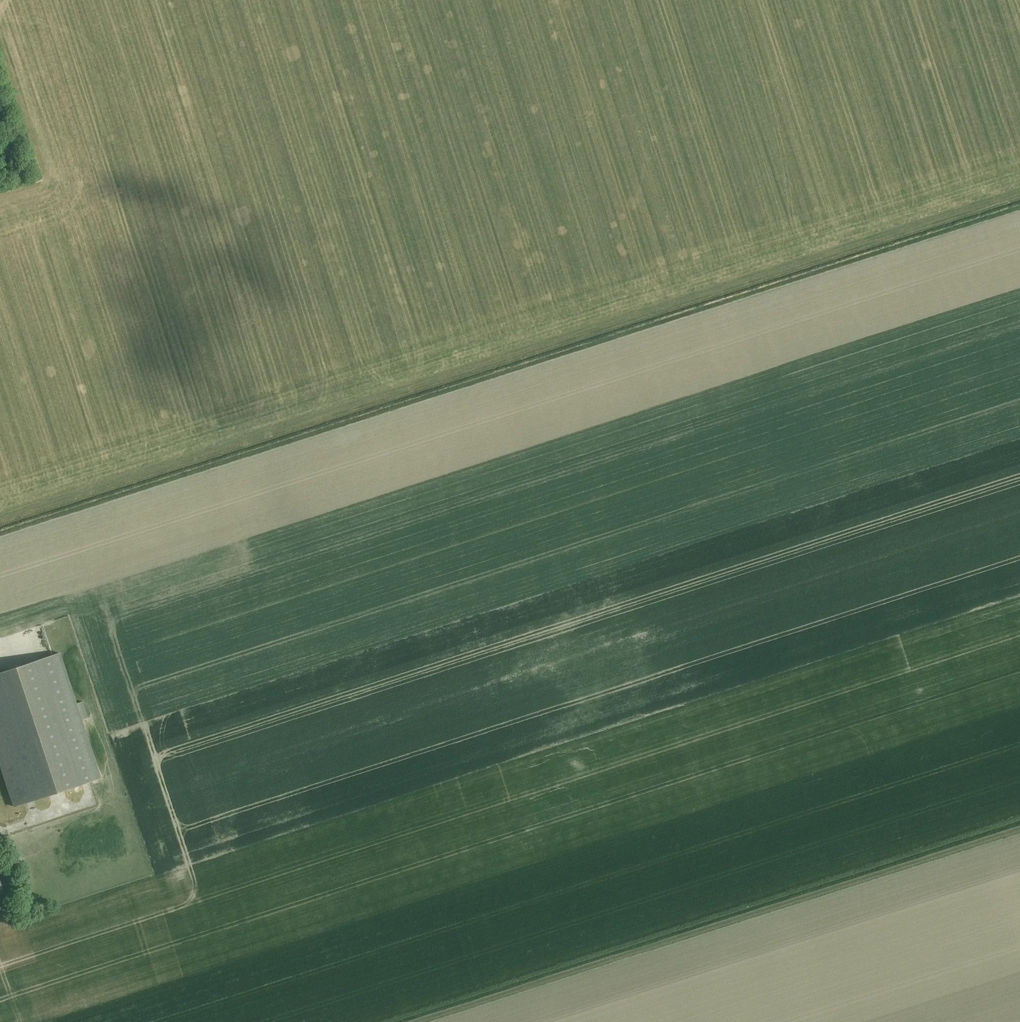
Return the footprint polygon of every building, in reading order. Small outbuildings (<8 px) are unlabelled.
[(0,672),(0,763),(14,806),(102,777),(83,719),(78,703),(61,652),(0,672)]
